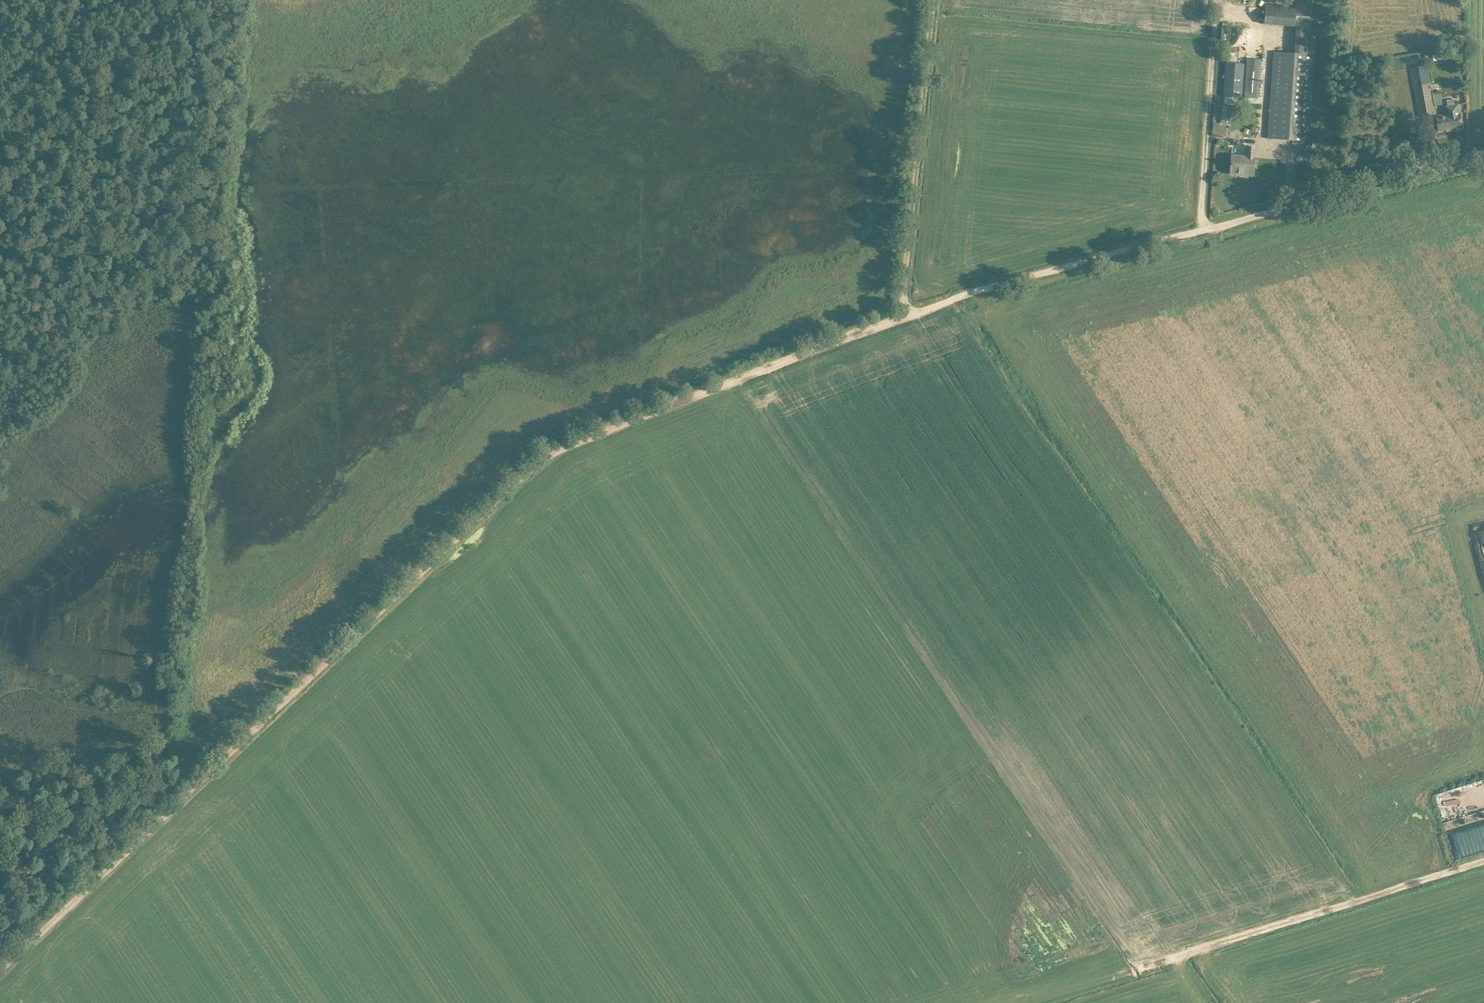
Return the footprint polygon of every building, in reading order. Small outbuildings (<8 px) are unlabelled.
[(1266,3),(1264,23),(1295,26),(1296,6),(1266,3)] [(1274,52),(1268,139),(1308,141),(1309,131),(1314,55),(1316,29),(1310,28),(1296,27),(1294,53),(1284,53),(1274,52)] [(1246,59),(1244,98),(1258,99),(1261,60),(1246,59)] [(1223,96),(1242,97),(1244,63),(1225,62),(1223,96)] [(1427,65),(1411,68),(1420,117),(1436,114),(1427,65)] [(1220,123),(1230,124),(1231,113),(1227,112),(1228,104),(1222,104),(1220,123)] [(1436,116),(1437,122),(1439,131),(1453,129),(1453,131),(1464,129),(1461,112),(1460,113),(1459,104),(1446,106),(1447,114),(1436,116)] [(1231,156),(1230,174),(1253,176),(1254,157),(1255,147),(1247,147),(1246,157),(1231,156)]
